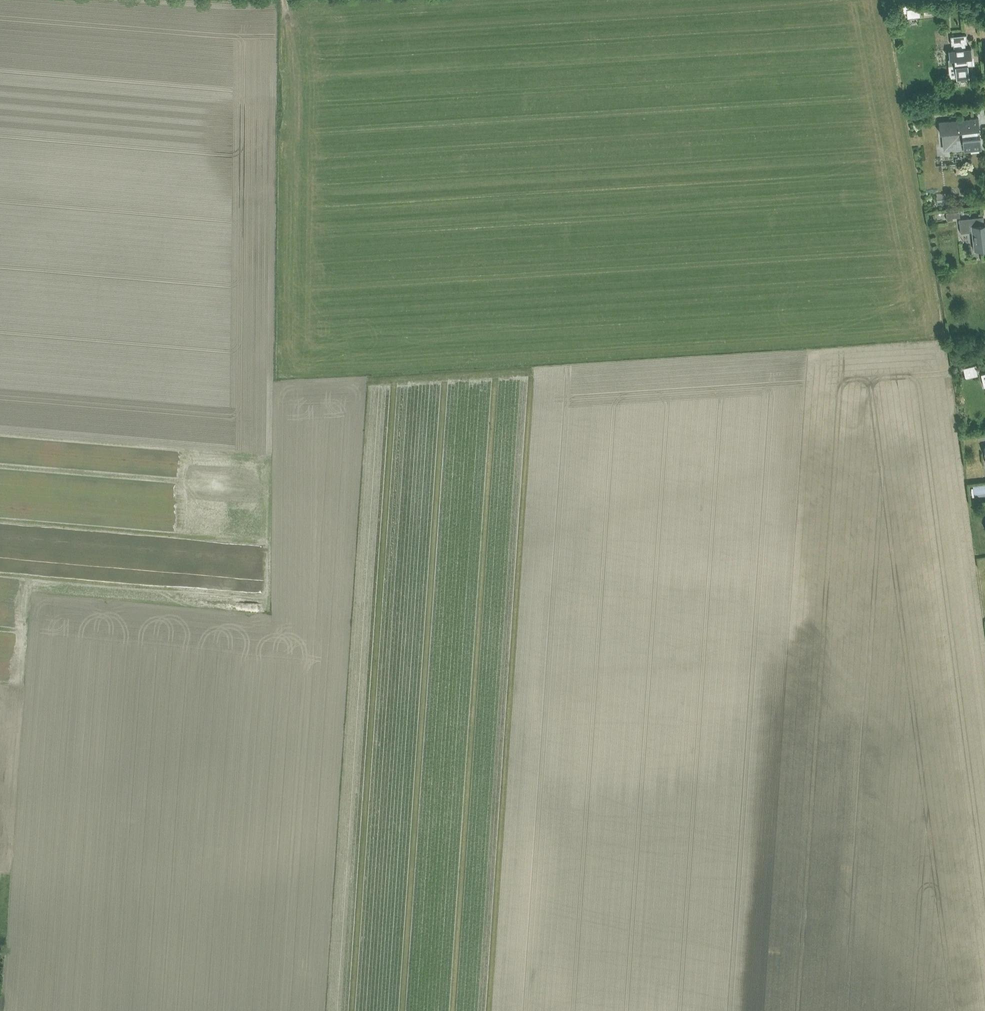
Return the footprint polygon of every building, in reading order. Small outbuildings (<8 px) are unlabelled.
[(910,3),(902,4),(902,13),(907,12),(907,17),(920,16),(919,7),(910,8),(910,3)] [(967,34),(950,36),(951,45),(953,45),(954,49),(949,49),(950,59),(948,59),(949,65),(952,65),(952,70),(955,70),(956,79),(969,78),(969,79),(968,63),(972,63),(971,57),(972,56),(971,47),(971,48),(966,48),(966,43),(968,43),(967,34)] [(979,118),(939,122),(940,133),(944,132),(945,143),(951,142),(951,148),(963,146),(964,150),(971,149),(971,152),(979,151),(979,149),(982,148),(979,118)] [(959,210),(946,212),(947,220),(953,219),(953,217),(960,216),(959,210)] [(984,224),(983,216),(959,219),(961,233),(973,231),(976,250),(984,249),(984,224)]
